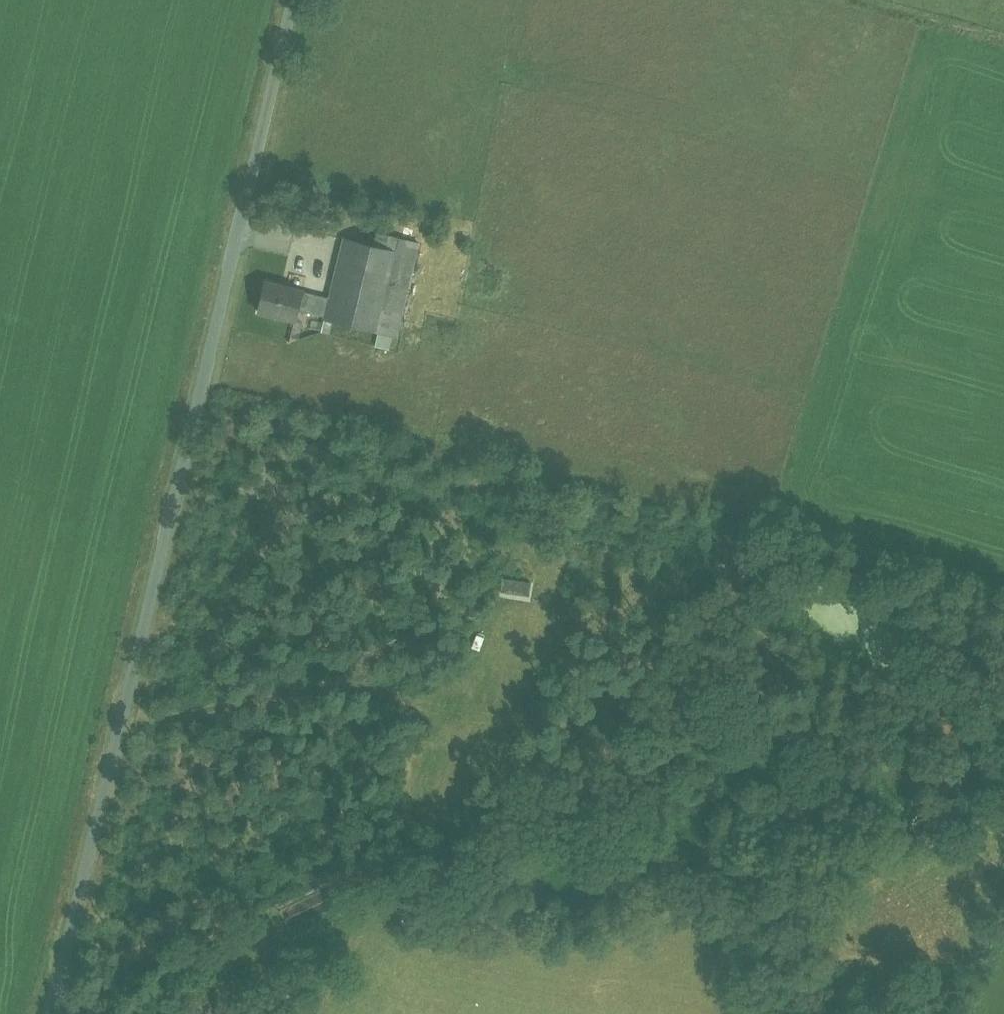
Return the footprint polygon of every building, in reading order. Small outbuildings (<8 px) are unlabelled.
[(410,286),(391,281),(399,252),(344,238),(329,298),(302,292),(303,290),(266,281),(259,312),(295,321),(298,309),(325,316),(324,318),(379,332),(378,333),(398,338),(410,286)]
